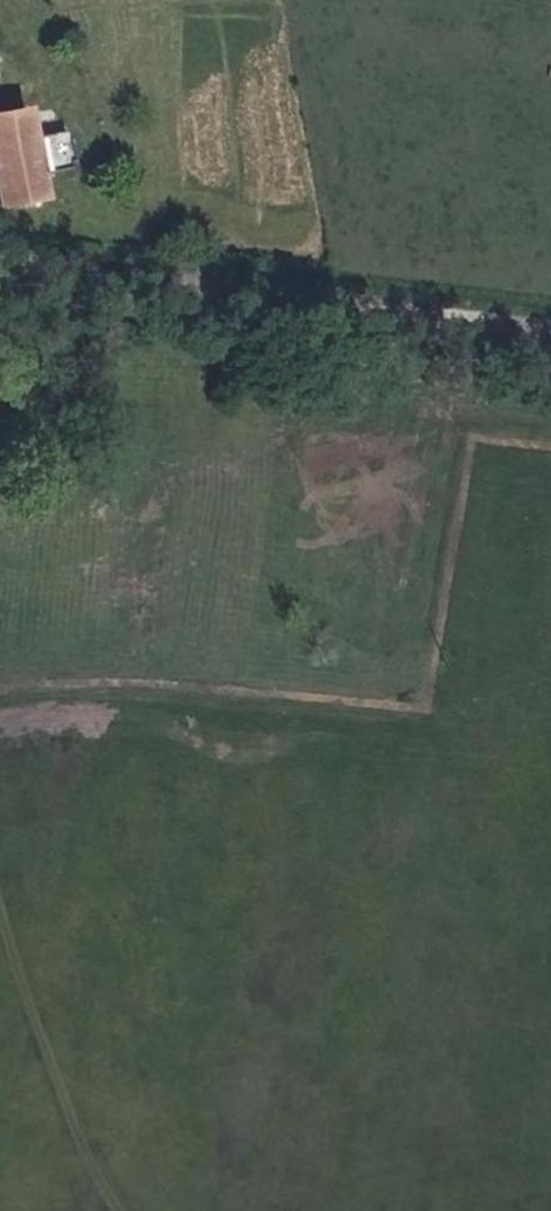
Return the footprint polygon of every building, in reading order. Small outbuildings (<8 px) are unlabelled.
[(36,111),(0,117),(0,170),(8,209),(55,200),(50,175),(42,141),(36,111)] [(77,135),(42,141),(50,175),(84,168),(77,135)]
